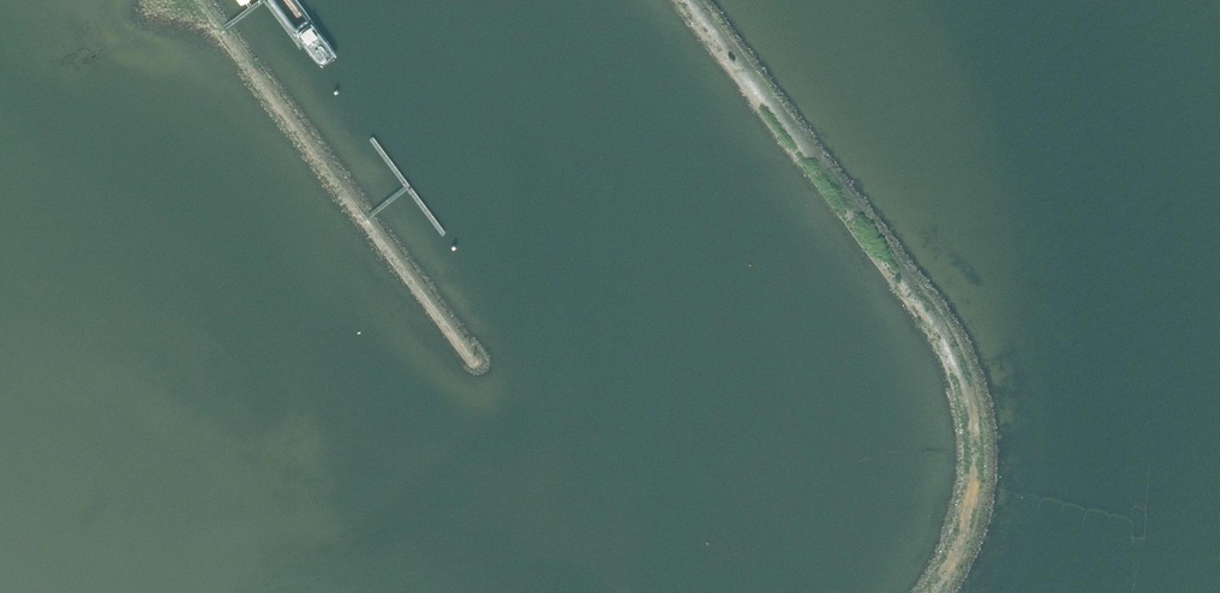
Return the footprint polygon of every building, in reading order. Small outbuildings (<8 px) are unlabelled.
[(246,9),(257,0),(239,0),(246,9)]
